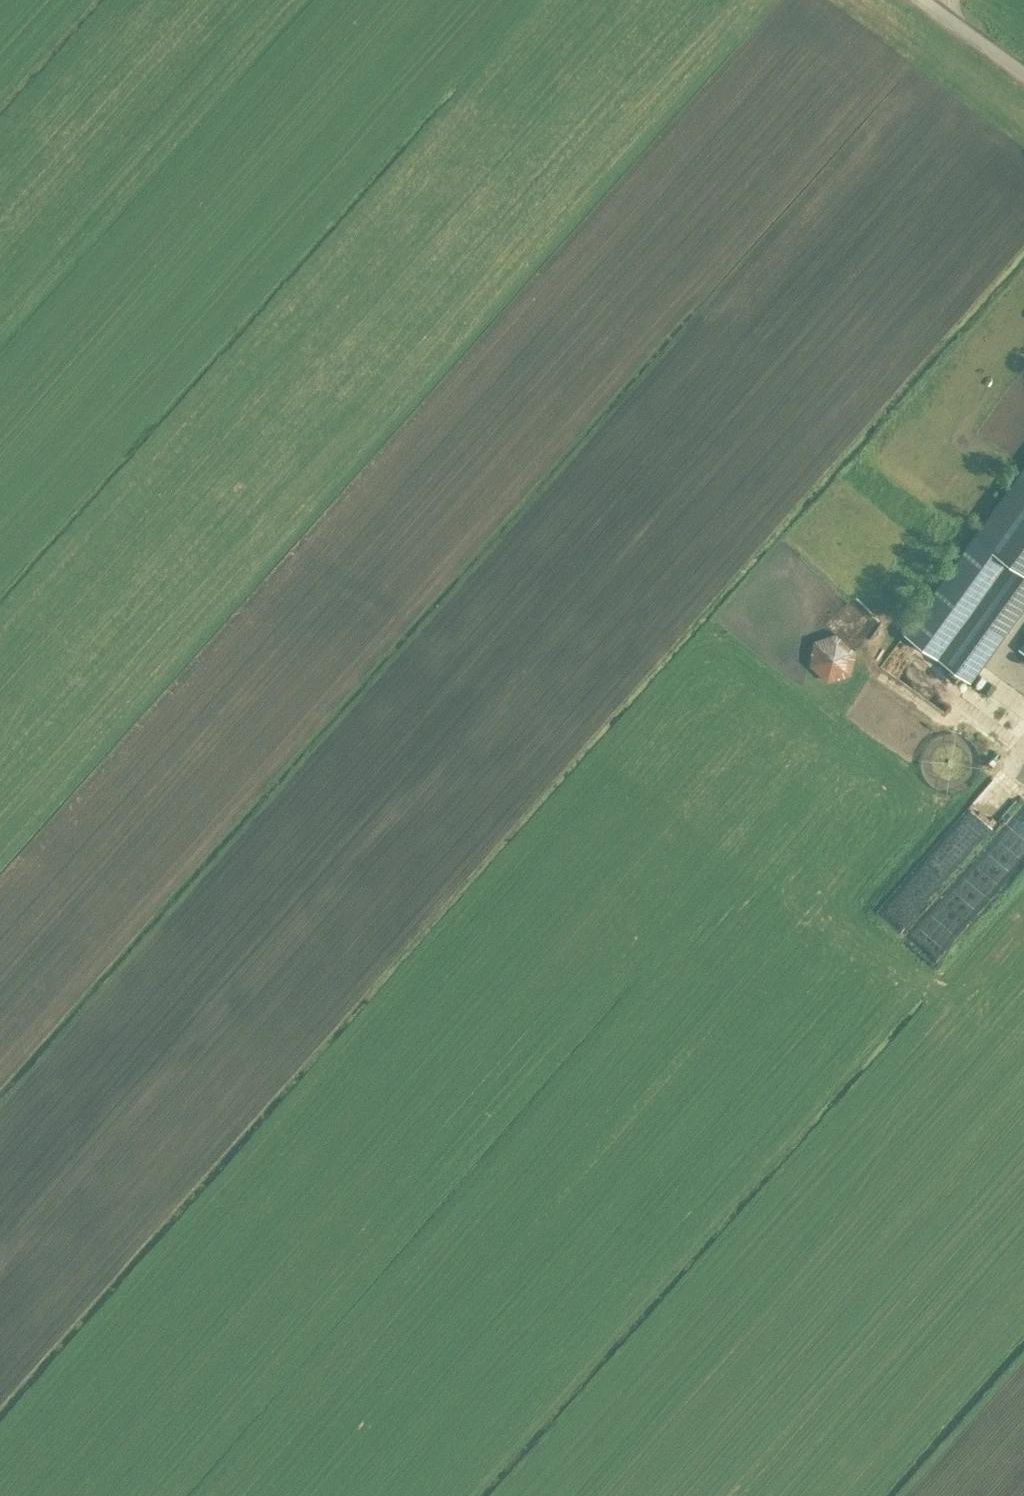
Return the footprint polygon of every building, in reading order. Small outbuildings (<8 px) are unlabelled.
[(905,633),(971,681),(1023,607),(1023,468),(905,633)] [(877,626),(862,594),(847,602),(862,633),(877,626)] [(838,633),(813,641),(809,665),(827,682),(851,675),(857,650),(838,633)] [(914,870),(930,883),(995,809),(979,796),(914,870)] [(970,914),(1010,875),(1017,862),(1023,855),(1023,813),(994,843),(992,847),(959,878),(952,892),(917,925),(915,928),(926,934),(936,944),(945,949),(956,938),(970,914)] [(910,877),(888,902),(907,919),(929,895),(910,877)]
